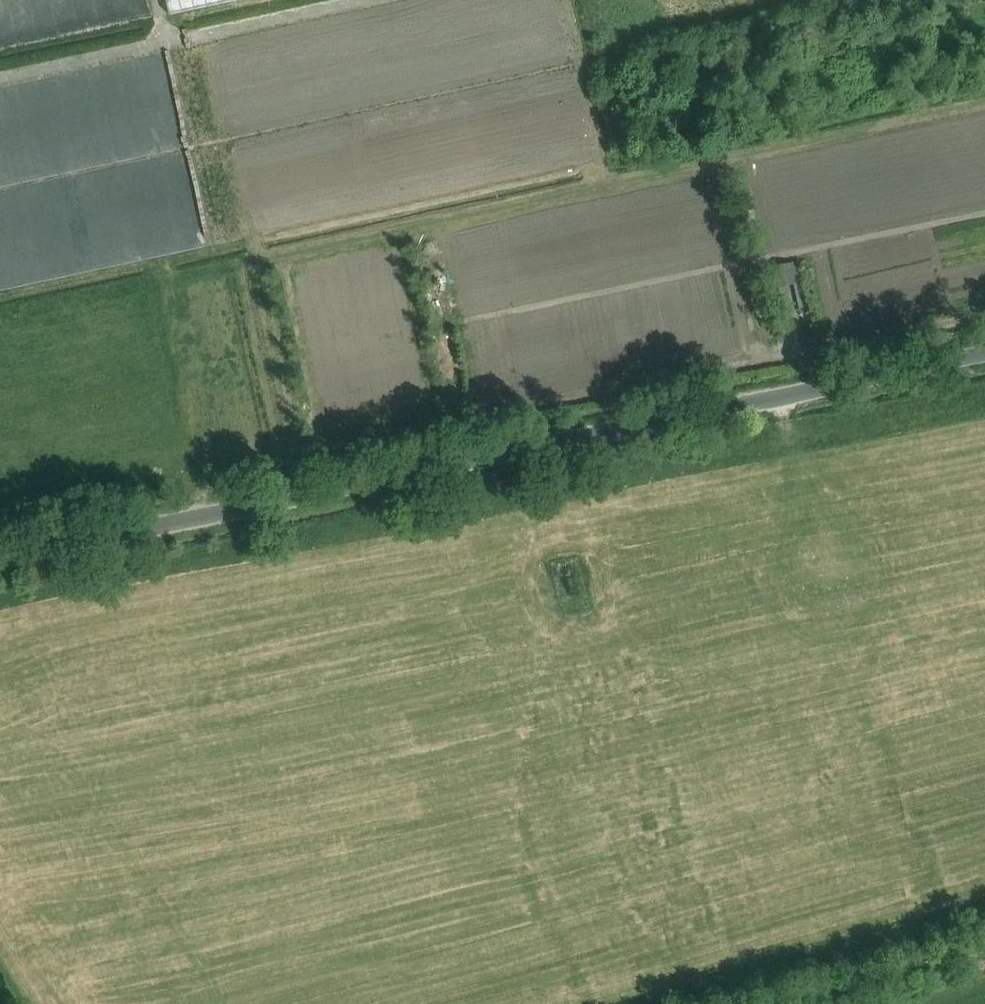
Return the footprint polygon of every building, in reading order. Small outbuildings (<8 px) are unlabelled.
[(170,14),(236,0),(167,0),(170,14)] [(793,266),(771,271),(775,291),(797,286),(793,266)]
